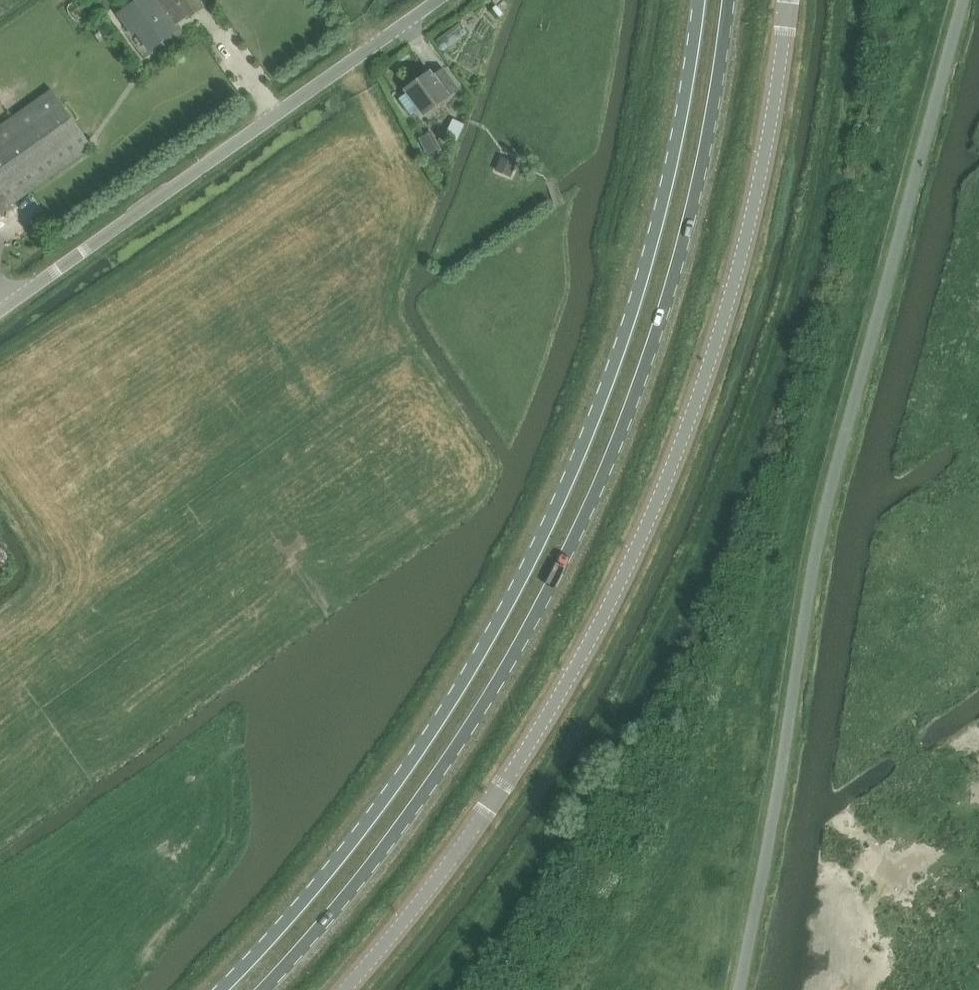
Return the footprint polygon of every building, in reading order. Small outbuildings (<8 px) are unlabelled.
[(187,17),(189,20),(204,9),(200,4),(203,2),(201,0),(163,0),(160,2),(158,0),(144,0),(122,15),(134,32),(138,30),(151,49),(179,29),(176,25),(187,17)] [(458,90),(447,75),(444,70),(435,77),(431,72),(407,90),(425,114),(458,90)] [(0,127),(0,214),(93,147),(53,90),(0,127)] [(453,120),(446,137),(457,142),(464,125),(453,120)] [(428,133),(419,138),(429,155),(437,151),(428,133)] [(501,156),(496,169),(511,176),(517,163),(501,156)]
